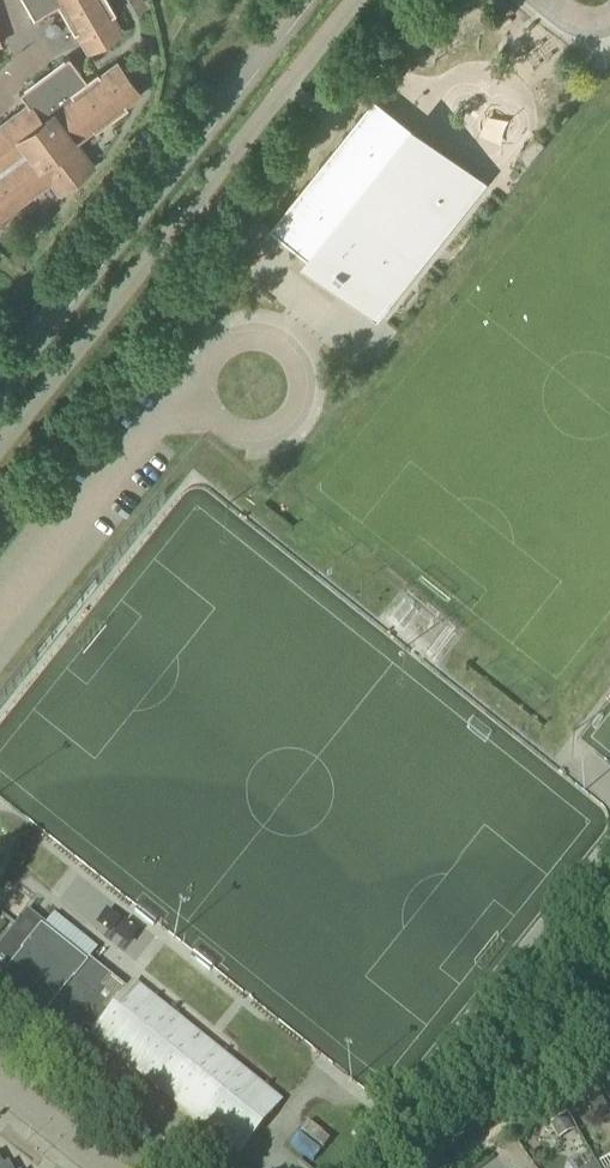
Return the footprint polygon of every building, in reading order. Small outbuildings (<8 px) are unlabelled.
[(33,17),(56,4),(74,34),(77,32),(88,50),(121,31),(112,16),(116,13),(108,0),(23,0),(33,17)] [(62,53),(77,44),(58,10),(43,18),(62,53)] [(29,103),(0,125),(0,217),(50,180),(58,190),(93,165),(75,141),(92,128),(94,132),(127,107),(125,104),(139,93),(116,62),(99,75),(97,71),(87,79),(69,55),(20,92),(29,103)] [(270,228),(307,258),(303,262),(377,321),(487,183),(413,124),(411,127),(375,97),(270,228)] [(40,931),(44,927),(26,912),(0,945),(0,990),(39,1021),(44,1016),(73,1040),(84,1028),(92,1034),(90,1036),(136,1073),(177,1107),(237,1154),(255,1133),(282,1102),(133,982),(125,991),(88,961),(82,964),(40,931)] [(609,1118),(609,1114),(599,1094),(588,1100),(601,1123),(609,1118)] [(566,1115),(551,1124),(559,1138),(574,1130),(566,1115)] [(172,1166),(181,1155),(173,1149),(164,1160),(172,1166)]
